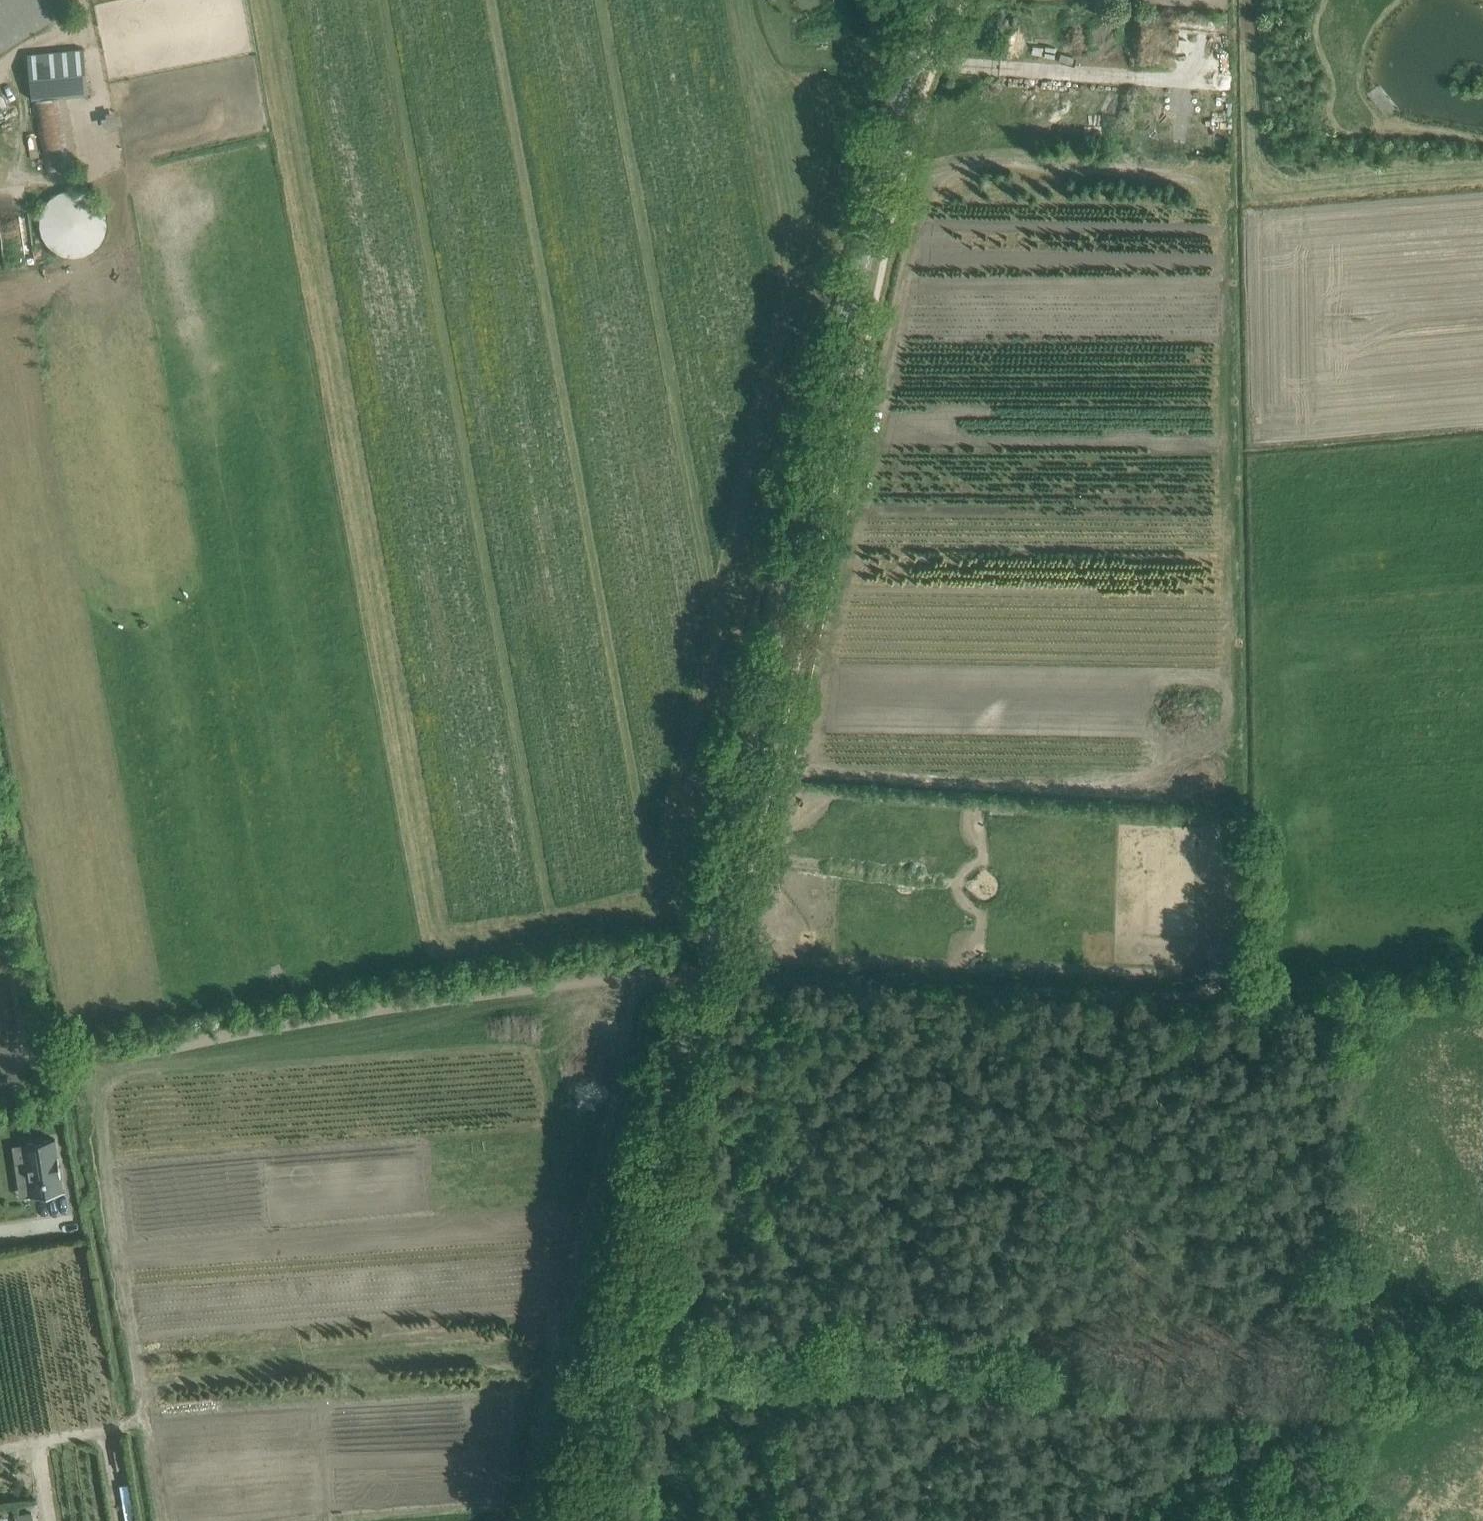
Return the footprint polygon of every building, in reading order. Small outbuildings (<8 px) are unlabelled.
[(84,49),(27,55),(31,99),(88,93),(84,49)] [(72,190),(66,190),(61,192),(54,196),(48,201),(44,207),(41,216),(40,226),(42,236),(47,244),(56,251),(65,255),(74,257),(84,255),(93,251),(100,245),(105,236),(108,225),(107,216),(103,206),(96,198),(88,193),(81,190),(72,190)] [(22,1144),(11,1145),(14,1163),(24,1162),(30,1195),(27,1195),(28,1196),(64,1190),(62,1190),(54,1138),(21,1143),(22,1144)] [(14,1515),(15,1520),(33,1520),(31,1512),(14,1515)]
